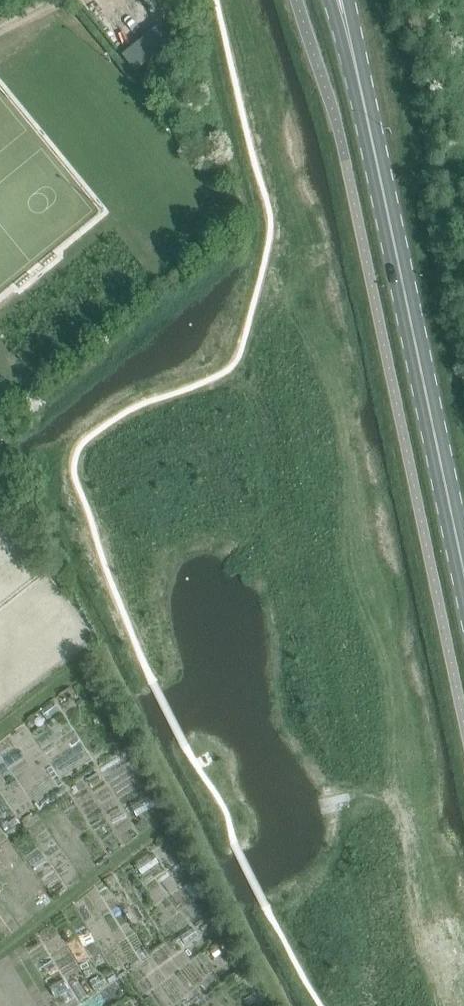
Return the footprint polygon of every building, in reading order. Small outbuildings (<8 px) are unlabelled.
[(40,931),(56,963),(73,954),(57,922),(40,931)]
